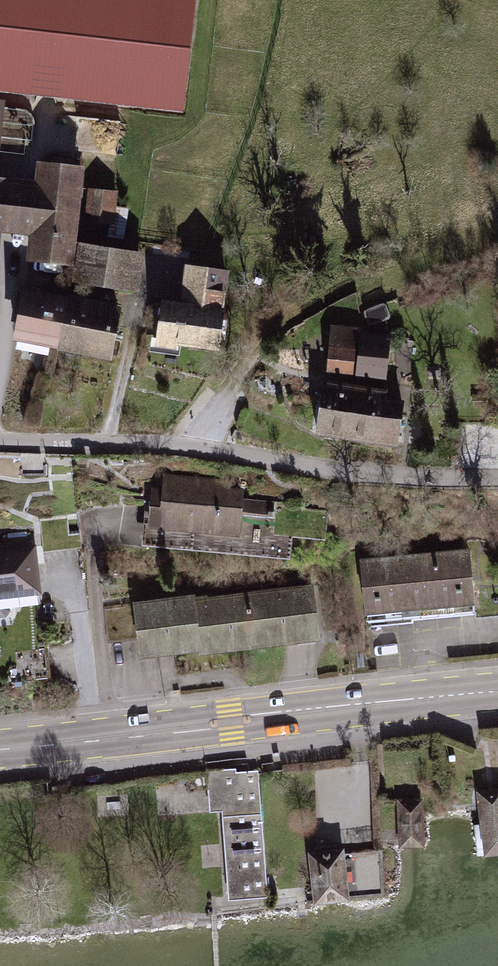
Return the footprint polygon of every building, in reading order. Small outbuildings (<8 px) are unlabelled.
[(180,110),(191,0),(0,0),(0,92),(180,110)] [(0,100),(0,241),(1,234),(30,237),(28,259),(74,264),(84,165),(37,160),(35,179),(2,176),(10,101),(0,100)] [(100,182),(94,214),(122,217),(123,185),(100,182)] [(142,252),(78,241),(70,286),(134,298),(142,252)] [(230,271),(200,267),(194,307),(157,302),(151,345),(220,353),(230,271)] [(120,304),(16,286),(7,338),(111,357),(120,304)] [(385,333),(324,327),(319,377),(379,383),(385,333)] [(401,395),(318,380),(308,436),(393,450),(401,395)] [(156,477),(150,554),(238,560),(242,503),(244,483),(156,477)] [(469,549),(358,561),(365,630),(476,617),(469,549)] [(0,553),(0,606),(40,603),(37,550),(0,553)] [(139,601),(130,612),(103,615),(108,646),(136,643),(140,657),(324,634),(315,581),(139,601)] [(224,771),(215,772),(207,773),(211,816),(219,815),(226,901),(266,897),(256,769),(224,771)] [(486,855),(497,855),(497,788),(477,791),(481,819),(486,855)] [(401,795),(404,839),(428,837),(424,793),(401,795)] [(343,848),(309,853),(316,903),(350,898),(343,848)]
